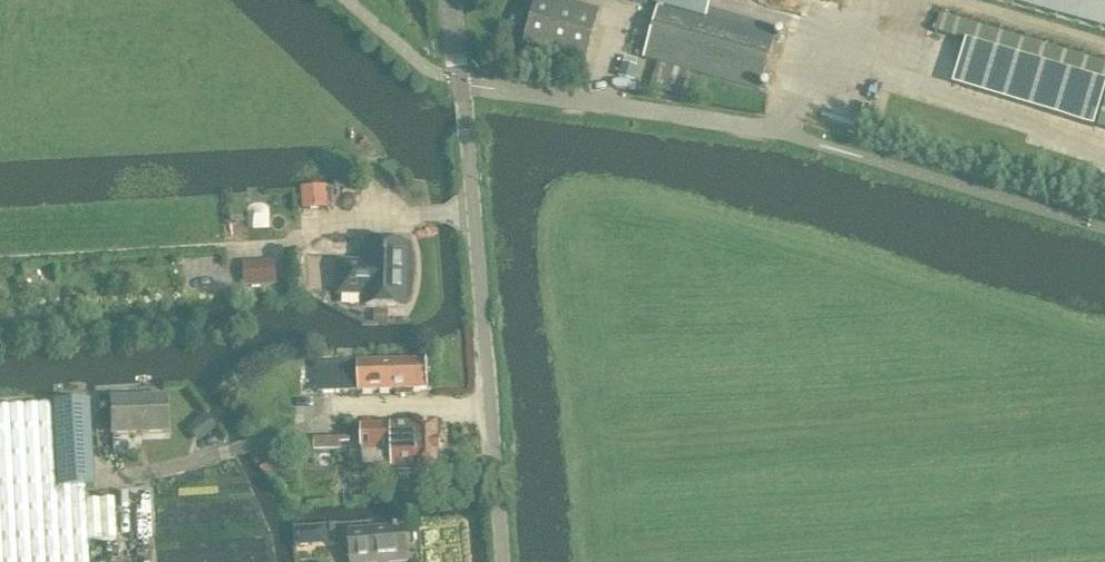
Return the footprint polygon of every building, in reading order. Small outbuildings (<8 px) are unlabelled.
[(600,15),(547,0),(536,0),(523,50),(586,67),(600,15)] [(660,9),(662,2),(709,16),(714,0),(625,0),(660,9)] [(1104,35),(1104,0),(980,0),(1104,35)] [(660,9),(645,62),(658,65),(652,88),(682,96),(688,74),(760,94),(777,34),(732,22),(709,16),(662,2),(660,9)] [(940,16),(934,35),(965,44),(953,91),(1104,137),(1104,64),(940,16)] [(326,187),(302,189),(304,210),(328,208),(326,187)] [(367,265),(341,265),(340,296),(367,296),(366,307),(404,308),(406,246),(368,245),(367,265)] [(245,287),(277,285),(276,263),(243,265),(245,287)] [(304,291),(322,290),(321,273),(303,274),(304,291)] [(375,312),(374,323),(388,324),(389,312),(375,312)] [(319,395),(324,394),(396,392),(396,397),(413,397),(413,391),(429,391),(427,362),(318,365),(319,395)] [(112,435),(165,434),(163,400),(111,402),(112,435)] [(87,541),(115,539),(113,501),(85,502),(84,489),(92,489),(87,402),(0,407),(0,561),(88,561),(87,541)] [(438,457),(441,456),(441,444),(438,445),(438,425),(415,425),(415,427),(392,427),(392,428),(362,429),(363,470),(416,470),(416,474),(439,473),(438,457)] [(340,440),(314,440),(315,455),(340,454),(340,446),(350,446),(350,440),(340,440)] [(311,529),(296,530),(297,549),(312,548),(311,529)] [(405,531),(350,535),(352,561),(407,561),(405,531)]
